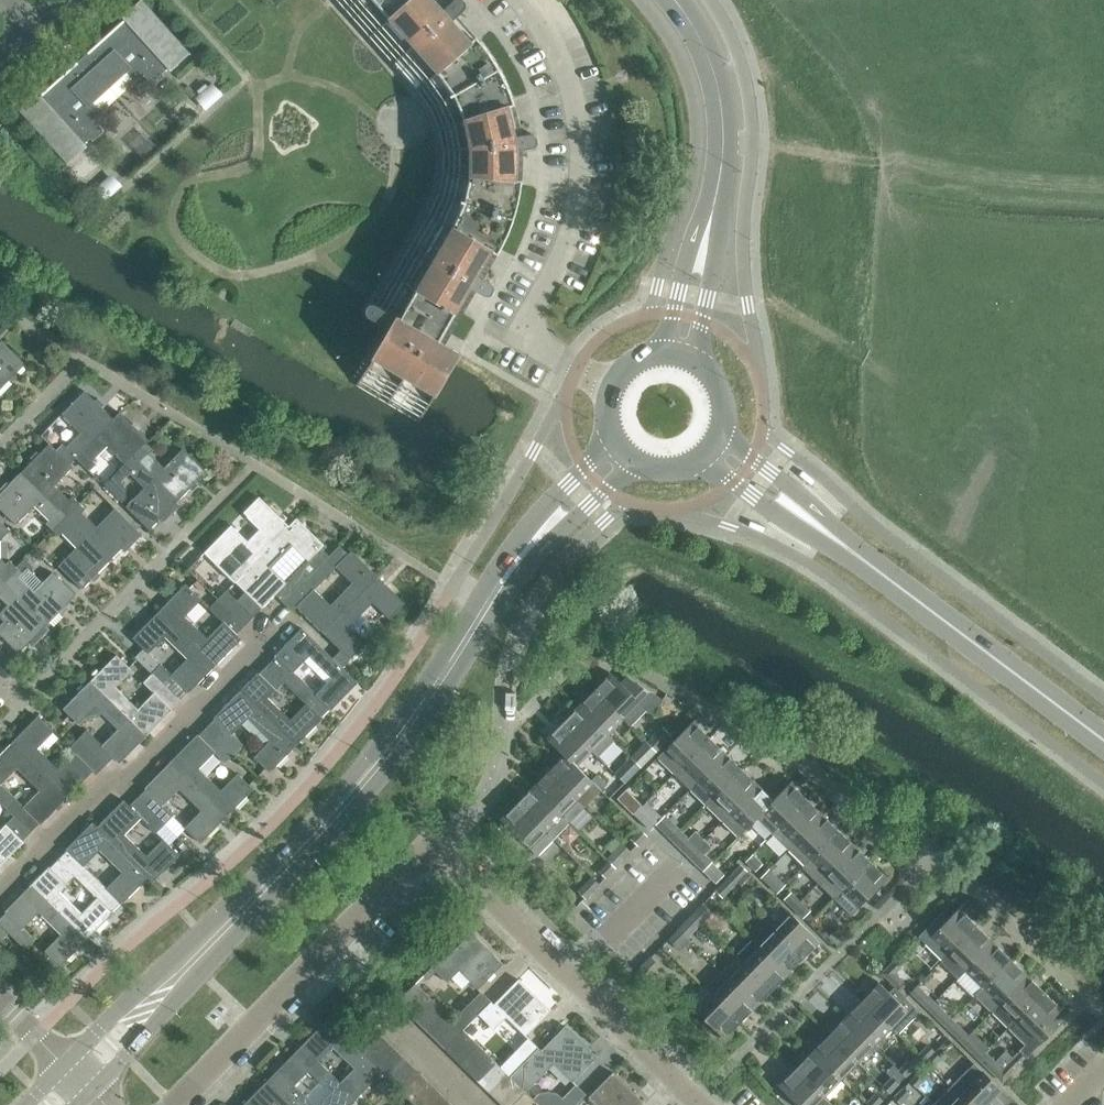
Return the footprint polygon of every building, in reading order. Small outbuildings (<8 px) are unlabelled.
[(141,1),(142,0),(140,0),(121,17),(124,20),(123,21),(112,30),(109,28),(95,40),(97,43),(84,56),(67,71),(64,68),(50,81),(53,84),(41,95),(38,92),(18,110),(19,110),(20,110),(67,162),(66,163),(67,164),(87,146),(84,143),(90,138),(92,141),(104,131),(94,120),(101,113),(91,101),(125,70),(136,82),(143,75),(153,86),(165,76),(162,73),(168,68),(170,71),(190,53),(189,52),(188,53),(141,1)] [(435,105),(439,112),(448,139),(450,159),(446,187),(441,203),(423,236),(392,289),(381,307),(376,304),(374,304),(373,303),(371,303),(370,304),(368,305),(367,306),(366,307),(366,308),(365,310),(365,311),(366,313),(366,314),(367,315),(368,316),(374,320),(389,328),(360,379),(423,415),(459,353),(444,344),(443,344),(476,290),(483,294),(484,295),(486,295),(488,295),(489,295),(490,294),(492,293),(492,292),(493,290),(493,289),(493,287),(493,286),(492,284),(491,283),(490,282),(482,278),(491,263),(500,247),(500,248),(504,241),(507,235),(509,228),(512,221),(514,215),(516,208),(518,201),(519,194),(520,187),(521,179),(522,171),(522,164),(522,156),(522,149),(532,148),(533,147),(534,146),(535,145),(536,144),(537,143),(537,141),(537,140),(536,138),(536,137),(535,136),(534,135),(532,134),(531,134),(529,134),(520,135),(519,127),(518,120),(516,112),(514,105),(511,98),(512,98),(509,91),(506,84),(503,78),(500,71),(496,65),(492,59),(488,53),(484,48),(480,42),(479,42),(456,15),(463,10),(464,8),(465,7),(465,6),(465,4),(465,3),(464,1),(463,0),(453,0),(447,5),(442,0),(345,0),(406,69),(430,97),(434,104),(435,105)] [(13,376),(16,378),(17,376),(15,374),(25,364),(1,341),(0,342),(0,389),(13,376)] [(70,465),(70,464),(76,458),(76,457),(113,419),(113,418),(96,402),(99,400),(97,398),(95,401),(84,391),(61,414),(80,433),(66,447),(62,444),(56,450),(56,451),(70,465)] [(125,464),(133,456),(146,443),(149,441),(131,424),(134,421),(132,420),(130,422),(119,412),(113,418),(113,419),(76,457),(76,458),(90,471),(96,464),(93,461),(107,446),(125,463),(125,464)] [(55,437),(50,443),(56,449),(61,443),(55,437)] [(22,471),(66,516),(79,503),(72,496),(69,500),(54,485),(73,466),(70,464),(70,465),(56,451),(56,450),(49,443),(39,454),(37,451),(35,453),(37,455),(22,471)] [(153,449),(146,443),(133,456),(178,501),(195,484),(197,486),(198,484),(196,482),(206,472),(183,448),(164,467),(149,453),(153,449)] [(176,503),(178,501),(133,456),(125,464),(125,463),(119,469),(126,477),(130,473),(144,487),(126,506),(150,529),(160,519),(162,521),(164,520),(161,517),(166,513),(169,516),(179,506),(176,503)] [(125,476),(119,470),(105,484),(122,501),(126,498),(126,489),(122,485),(121,481),(125,476)] [(54,528),(66,516),(22,471),(6,487),(4,485),(2,487),(4,489),(0,493),(0,505),(18,523),(36,504),(51,518),(47,522),(54,528)] [(243,574),(297,517),(289,525),(263,499),(247,515),(264,531),(252,544),(235,528),(208,555),(235,582),(236,581),(243,574)] [(79,503),(66,516),(111,560),(127,543),(129,545),(131,544),(129,541),(139,531),(115,508),(97,527),(82,512),(85,509),(79,503)] [(95,575),(111,560),(66,516),(54,528),(60,534),(64,531),(79,545),(60,564),(84,587),(94,577),(96,579),(98,578),(95,575)] [(243,574),(236,581),(246,591),(262,607),(275,594),(284,603),(311,575),(331,556),(322,547),(324,544),(297,517),(243,574)] [(3,580),(16,567),(10,560),(6,564),(0,558),(0,541),(10,531),(0,521),(0,578),(3,580)] [(35,548),(40,553),(49,543),(44,539),(35,548)] [(331,556),(311,575),(284,603),(292,611),(297,607),(305,615),(324,633),(379,577),(352,550),(349,554),(341,545),(331,556)] [(197,561),(188,569),(195,576),(204,568),(197,561)] [(68,608),(66,606),(76,595),(52,572),(34,591),(19,576),(23,573),(16,567),(3,580),(48,624),(64,607),(67,610),(68,608)] [(407,603),(379,577),(324,633),(340,650),(332,658),(342,668),(342,667),(369,641),(352,625),(374,602),(391,619),(407,603)] [(48,624),(3,580),(0,583),(0,597),(8,605),(0,613),(0,617),(4,621),(0,625),(0,634),(19,653),(29,643),(32,646),(34,644),(31,641),(36,636),(39,639),(49,629),(46,626),(48,624)] [(245,625),(218,598),(209,607),(223,622),(207,638),(185,616),(201,599),(186,583),(159,610),(215,665),(241,639),(236,634),(245,625)] [(245,625),(254,615),(237,599),(227,589),(218,598),(245,625)] [(254,615),(262,607),(246,591),(237,599),(254,615)] [(160,664),(152,673),(179,699),(187,691),(188,692),(215,665),(159,610),(132,638),(148,653),(165,636),(187,658),(171,675),(160,664)] [(284,681),(283,681),(294,691),(304,681),(293,671),(309,655),(332,677),(316,694),(331,710),(358,682),(342,667),(342,668),(332,658),(301,628),(275,655),(276,656),(267,665),(284,681)] [(171,708),(179,699),(152,673),(143,682),(154,692),(138,708),(116,686),(132,669),(117,654),(90,681),(145,736),(172,709),(171,708)] [(267,665),(259,673),(258,672),(240,690),(296,745),(323,718),(322,717),(330,709),(331,710),(316,694),(304,681),(294,691),(306,703),(290,720),(268,697),(283,681),(284,681),(267,665)] [(611,673),(595,690),(623,718),(631,726),(647,709),(652,713),(663,700),(631,673),(621,683),(611,673)] [(119,763),(145,736),(90,681),(64,708),(79,723),(96,706),(119,728),(103,745),(87,729),(78,738),(105,765),(113,757),(119,763)] [(296,745),(240,690),(213,717),(215,719),(206,727),(234,753),(243,744),(232,734),(248,717),(271,740),(254,757),(270,772),(296,745)] [(579,706),(607,734),(623,718),(595,690),(579,706)] [(579,706),(563,722),(591,750),(598,756),(614,740),(607,734),(579,706)] [(67,797),(92,771),(95,774),(105,765),(78,738),(69,748),(75,754),(59,770),(37,748),(54,731),(38,715),(11,742),(67,797)] [(709,737),(703,731),(692,721),(656,758),(673,774),(709,737)] [(576,766),(576,765),(591,750),(563,722),(547,739),(564,755),(565,755),(576,766)] [(234,753),(206,727),(198,735),(197,734),(171,760),(227,816),(254,789),(238,773),(221,790),(198,768),(214,752),(225,762),(234,753)] [(656,750),(665,741),(659,735),(650,744),(656,750)] [(725,753),(709,737),(673,774),(689,790),(725,753)] [(31,831),(39,823),(40,824),(41,824),(67,797),(11,742),(0,754),(0,784),(1,784),(17,768),(40,790),(24,806),(14,796),(4,806),(14,816),(31,831)] [(640,766),(656,750),(650,744),(634,760),(640,766)] [(741,769),(725,753),(689,790),(705,806),(741,769)] [(601,790),(576,765),(576,766),(565,755),(564,755),(549,771),(585,806),(601,790)] [(200,843),(227,816),(171,760),(144,788),(145,789),(137,797),(165,824),(173,815),(163,804),(179,788),(201,810),(185,827),(200,843)] [(630,776),(640,766),(634,760),(624,770),(630,776)] [(757,784),(741,769),(705,806),(721,822),(757,784)] [(549,771),(533,787),(569,822),(585,806),(549,771)] [(597,774),(591,780),(601,790),(607,784),(597,774)] [(755,819),(756,819),(771,834),(806,799),(790,782),(773,800),(755,819)] [(4,806),(14,796),(1,784),(0,784),(0,802),(4,806)] [(737,838),(756,819),(755,819),(773,800),(757,784),(721,822),(737,838)] [(533,787),(518,803),(553,838),(569,822),(533,787)] [(627,807),(633,801),(624,792),(617,798),(627,807)] [(156,833),(165,824),(137,797),(128,806),(122,800),(96,827),(148,877),(152,882),(179,854),(163,839),(147,856),(124,834),(140,818),(156,833)] [(822,814),(806,799),(771,834),(787,850),(822,814)] [(537,855),(553,838),(518,803),(501,820),(537,855)] [(643,824),(649,818),(640,808),(634,814),(643,824)] [(838,830),(822,814),(787,850),(803,866),(804,866),(838,830)] [(672,839),(680,831),(664,815),(656,824),(672,839)] [(22,840),(31,831),(14,816),(0,830),(0,853),(6,859),(23,841),(22,840)] [(74,876),(84,886),(94,876),(84,865),(100,849),(122,871),(106,888),(122,903),(148,877),(96,827),(92,822),(65,849),(65,850),(66,851),(58,859),(74,876)] [(637,845),(646,835),(640,829),(630,839),(637,845)] [(838,830),(804,866),(820,881),(854,846),(838,830)] [(680,831),(672,839),(680,847),(688,838),(680,831)] [(696,831),(688,838),(680,847),(688,855),(704,839),(696,831)] [(696,863),(705,855),(712,847),(704,839),(688,855),(696,863)] [(620,862),(630,852),(624,846),(614,856),(620,862)] [(871,861),(854,846),(820,881),(836,897),(871,861)] [(704,871),(713,862),(705,855),(696,863),(704,871)] [(755,871),(762,864),(752,855),(746,861),(755,871)] [(66,884),(74,876),(58,859),(49,868),(48,867),(30,885),(87,939),(113,912),(112,911),(120,902),(121,904),(122,903),(106,888),(94,876),(84,886),(96,898),(80,914),(58,892),(66,884)] [(887,878),(871,861),(836,897),(852,913),(887,878)] [(605,878),(614,868),(608,862),(599,872),(605,878)] [(731,887),(747,871),(740,865),(725,881),(731,887)] [(777,892),(783,886),(768,870),(761,877),(777,892)] [(586,898),(600,884),(593,877),(579,891),(586,898)] [(722,897),(731,887),(725,881),(715,891),(722,897)] [(24,948),(33,938),(23,928),(39,912),(61,934),(45,951),(60,966),(87,939),(30,885),(4,912),(5,913),(0,918),(0,924),(24,948)] [(793,908),(800,902),(790,893),(784,899),(793,908)] [(803,918),(809,911),(800,902),(793,908),(803,918)] [(700,919),(709,910),(702,904),(693,913),(700,919)] [(975,925),(969,919),(958,908),(949,917),(943,911),(918,936),(941,960),(948,954),(947,953),(975,925)] [(686,937),(701,922),(699,920),(700,919),(693,913),(678,929),(686,937)] [(791,913),(775,930),(803,957),(819,941),(791,913)] [(975,925),(947,953),(948,954),(941,960),(940,961),(956,978),(964,970),(992,942),(975,925)] [(686,937),(678,929),(668,939),(674,945),(684,936),(686,938),(686,937)] [(775,930),(759,946),(787,973),(803,957),(775,930)] [(458,970),(478,989),(502,964),(471,933),(447,957),(444,954),(431,967),(447,982),(458,970)] [(753,939),(737,955),(771,989),(787,973),(759,946),(753,939)] [(992,942),(964,970),(981,987),(1009,959),(992,942)] [(756,1005),(771,989),(737,955),(721,971),(756,1005)] [(648,976),(660,965),(651,956),(640,968),(648,976)] [(1009,959),(981,987),(975,993),(992,1010),(1026,976),(1009,959)] [(897,988),(903,982),(894,973),(899,968),(892,961),(881,973),(897,988)] [(705,987),(712,994),(740,1021),(756,1005),(721,971),(705,987)] [(1026,976),(992,1010),(1008,1027),(1043,993),(1026,976)] [(518,979),(493,1004),(490,1001),(462,1030),(469,1036),(484,1020),(493,1029),(506,1017),(525,1035),(550,1010),(518,979)] [(920,1010),(894,986),(889,991),(879,982),(863,1000),(891,1027),(897,1033),(920,1010)] [(397,1002),(407,1012),(425,993),(415,984),(397,1002)] [(926,1007),(933,1001),(917,985),(910,992),(926,1007)] [(462,1030),(490,1001),(491,1001),(481,991),(452,1020),(453,1021),(462,1029),(462,1030)] [(407,1012),(416,1021),(434,1002),(425,993),(407,1012)] [(1026,1058),(1058,1025),(1052,1019),(1060,1011),(1043,993),(1008,1027),(1026,1045),(1020,1051),(1026,1058)] [(712,994),(695,1010),(724,1038),(740,1021),(712,994)] [(846,1017),(874,1044),(891,1027),(863,1000),(846,1017)] [(944,1024),(950,1018),(933,1001),(926,1007),(944,1024)] [(444,1012),(434,1002),(416,1021),(426,1030),(444,1012)] [(426,1030),(435,1039),(453,1021),(452,1020),(444,1012),(426,1030)] [(829,1034),(858,1062),(874,1044),(846,1017),(829,1034)] [(961,1041),(967,1035),(950,1018),(944,1024),(961,1041)] [(357,1097),(381,1072),(371,1062),(353,1046),(327,1020),(294,1053),(321,1079),(329,1070),(340,1081),(357,1097)] [(435,1039),(444,1048),(462,1029),(453,1021),(435,1039)] [(510,1076),(516,1082),(525,1092),(553,1063),(572,1082),(597,1057),(565,1026),(541,1051),(538,1048),(526,1060),(510,1076)] [(372,1027),(353,1046),(371,1062),(389,1043),(372,1027)] [(444,1048),(452,1056),(470,1038),(469,1036),(462,1030),(462,1029),(444,1048)] [(829,1034),(812,1051),(841,1079),(858,1062),(829,1034)] [(978,1057),(984,1051),(967,1035),(961,1041),(978,1057)] [(460,1064),(478,1046),(470,1038),(452,1056),(460,1064)] [(510,1076),(526,1060),(538,1048),(528,1038),(500,1067),(506,1073),(510,1076)] [(405,1059),(389,1043),(371,1062),(381,1072),(386,1078),(405,1059)] [(924,1061),(934,1051),(927,1045),(918,1054),(924,1061)] [(460,1064),(469,1073),(487,1054),(478,1046),(460,1064)] [(796,1069),(824,1096),(841,1079),(812,1051),(796,1069)] [(931,1067),(940,1057),(934,1051),(924,1061),(931,1067)] [(1002,1069),(996,1063),(984,1051),(978,1057),(1003,1082),(1013,1071),(1007,1065),(1002,1069)] [(294,1053),(268,1079),(295,1104),(316,1104),(294,1084),(309,1069),(331,1091),(317,1104),(349,1104),(357,1097),(340,1081),(329,1070),(321,1079),(294,1053)] [(469,1073),(479,1082),(497,1064),(487,1054),(469,1073)] [(919,1066),(924,1061),(918,1054),(913,1060),(919,1066)] [(402,1093),(421,1074),(405,1059),(386,1078),(402,1093)] [(905,1076),(914,1067),(908,1061),(899,1070),(905,1076)] [(993,1082),(973,1063),(950,1088),(958,1095),(969,1104),(1003,1104),(1004,1104),(987,1088),(993,1082)] [(488,1091),(506,1073),(500,1067),(497,1064),(479,1082),(488,1091)] [(824,1096),(796,1069),(779,1086),(798,1104),(830,1104),(832,1103),(824,1096)] [(916,1087),(925,1077),(919,1071),(910,1081),(916,1087)] [(644,1103),(612,1072),(588,1097),(596,1104),(642,1104),(644,1103)] [(488,1091),(497,1101),(516,1082),(510,1076),(506,1073),(488,1091)] [(429,1083),(421,1074),(402,1093),(411,1102),(429,1083)] [(889,1093),(898,1083),(892,1077),(883,1086),(889,1093)] [(268,1079),(243,1104),(274,1104),(275,1104),(295,1104),(268,1079)] [(392,1087),(384,1079),(378,1086),(385,1094),(392,1087)] [(502,1104),(512,1104),(525,1092),(516,1082),(497,1101),(502,1104)] [(429,1083),(411,1102),(414,1104),(427,1104),(439,1093),(429,1083)] [(585,1094),(575,1084),(555,1104),(575,1104),(585,1094)] [(900,1103),(909,1094),(903,1088),(894,1097),(900,1103)] [(525,1092),(512,1104),(530,1104),(535,1101),(525,1092)] [(439,1093),(427,1104),(452,1104),(439,1093)] [(882,1100),(875,1094),(866,1104),(868,1104),(877,1104),(882,1100)] [(958,1095),(948,1104),(969,1104),(958,1095)]
